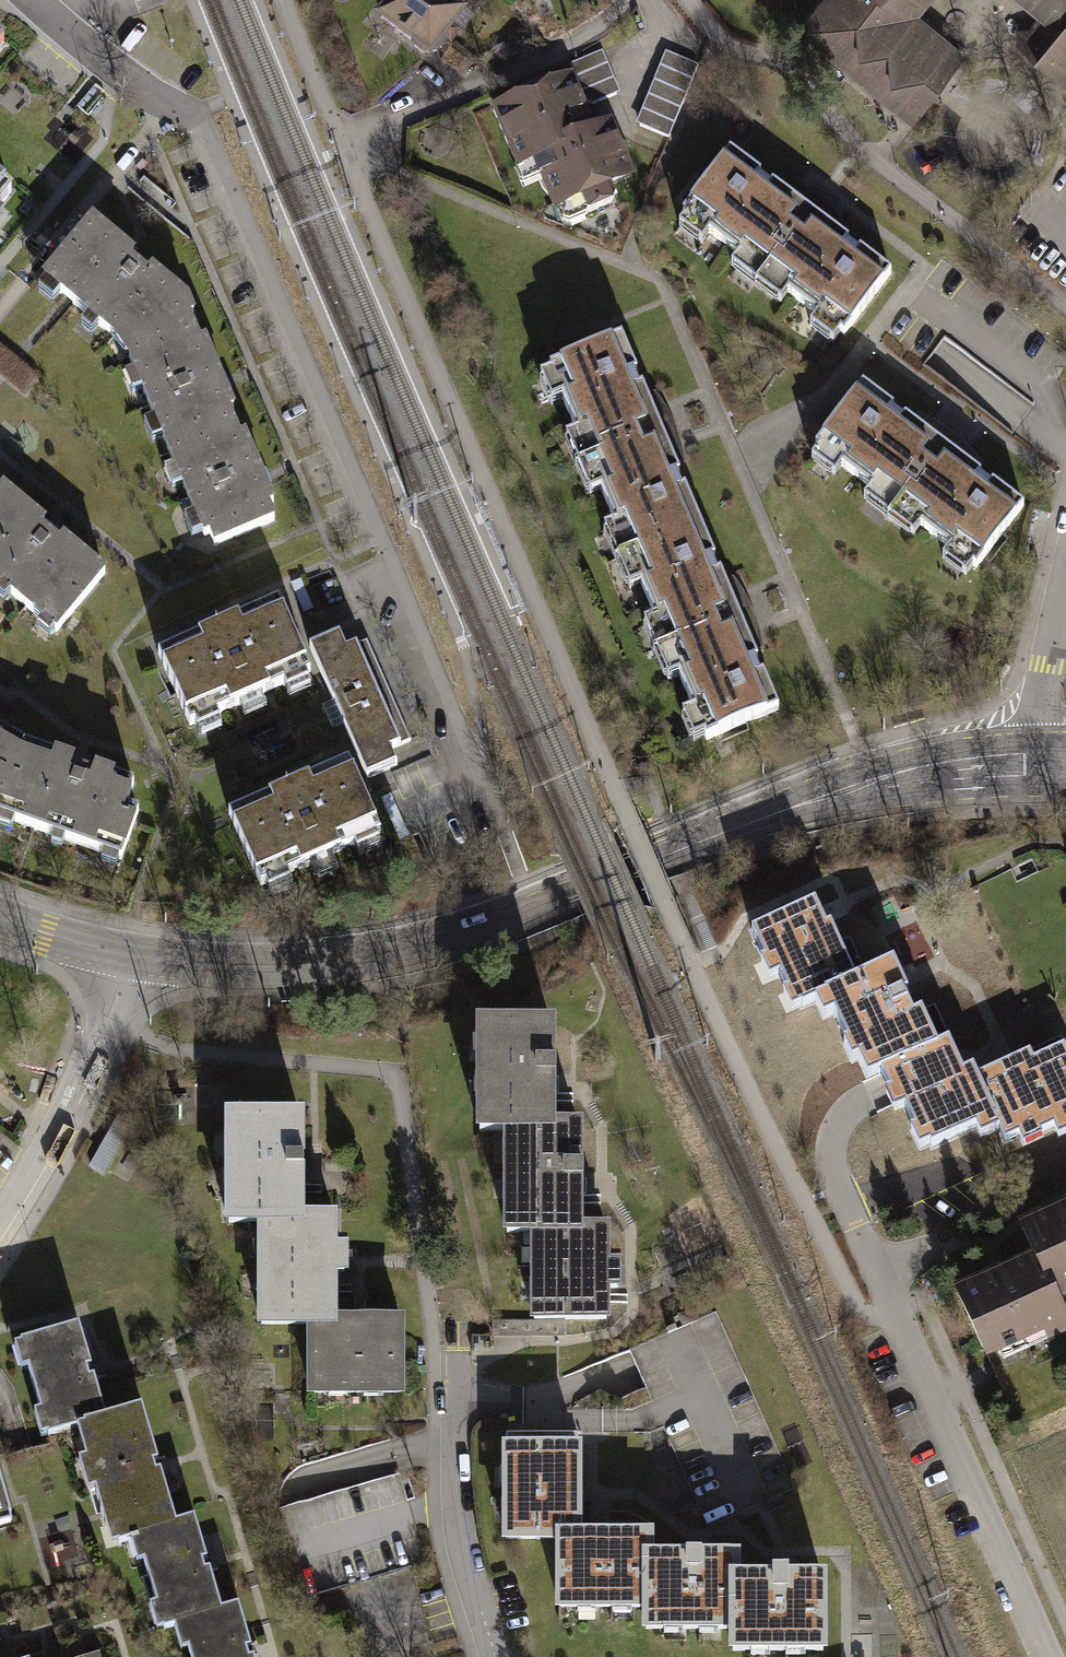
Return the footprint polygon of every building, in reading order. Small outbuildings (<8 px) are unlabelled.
[(374,29),(425,66),(431,71),(467,22),(438,0),(396,0),(374,29)] [(797,35),(908,123),(930,96),(960,58),(917,24),(886,0),(825,0),(797,35)] [(917,24),(936,0),(886,0),(917,24)] [(1037,24),(1027,37),(1022,34),(1011,47),(1036,67),(1065,90),(1065,0),(1007,0),(1037,24)] [(0,39),(0,57),(9,47),(0,39)] [(602,57),(570,69),(586,111),(618,99),(602,57)] [(699,70),(666,57),(637,129),(669,142),(699,70)] [(490,118),(523,197),(540,190),(554,225),(583,213),(590,230),(620,217),(613,201),(636,191),(612,132),(596,139),(573,84),(490,118)] [(733,265),(760,285),(820,203),(786,183),(780,192),(731,157),(680,227),(707,246),(714,237),(740,255),(733,265)] [(15,195),(0,183),(0,214),(15,195)] [(847,228),(820,203),(760,285),(785,303),(793,293),(820,313),(813,323),(841,343),(892,272),(841,236),(847,228)] [(119,349),(132,365),(194,339),(188,326),(196,323),(189,304),(154,276),(149,282),(132,268),(137,262),(93,226),(43,287),(49,292),(42,300),(56,311),(63,303),(90,325),(84,334),(98,346),(105,337),(119,349)] [(166,449),(170,459),(235,432),(230,421),(235,419),(206,349),(199,352),(194,339),(132,365),(139,381),(127,386),(135,405),(146,401),(158,429),(147,433),(156,453),(166,449)] [(924,369),(1013,434),(1033,406),(944,341),(924,369)] [(566,441),(579,469),(672,430),(656,401),(650,403),(624,342),(541,377),(553,406),(564,401),(579,435),(566,441)] [(890,518),(950,436),(918,419),(913,425),(863,389),(810,461),(833,477),(840,469),(869,490),(863,498),(890,518)] [(606,529),(619,558),(701,523),(679,472),(685,469),(672,430),(579,469),(590,497),(603,491),(617,524),(606,529)] [(238,439),(235,432),(170,459),(177,477),(166,481),(175,501),(185,497),(197,525),(189,529),(197,547),(204,544),(206,550),(212,548),(216,558),(277,533),(270,517),(277,514),(244,436),(238,439)] [(939,555),(969,577),(1022,504),(976,471),(981,464),(950,436),(890,518),(910,532),(915,525),(945,546),(939,555)] [(109,591),(64,553),(60,558),(40,541),(45,536),(5,503),(0,509),(0,614),(6,619),(12,612),(42,638),(38,643),(51,654),(56,648),(58,650),(109,591)] [(645,623),(657,652),(750,613),(733,583),(727,586),(701,523),(619,558),(632,590),(643,585),(657,618),(645,623)] [(278,605),(158,657),(190,729),(196,727),(201,738),(222,729),(217,717),(241,707),(247,719),(268,710),(263,697),(285,688),(289,699),(311,689),(306,678),(309,677),(278,605)] [(697,748),(781,713),(757,656),(763,653),(750,613),(657,652),(670,682),(682,677),(696,711),(684,717),(697,748)] [(311,650),(368,780),(397,767),(390,751),(412,741),(369,642),(346,653),(340,638),(311,650)] [(25,748),(0,734),(0,807),(25,748)] [(134,786),(97,773),(95,778),(73,770),(74,765),(25,748),(0,807),(0,829),(21,837),(23,830),(51,840),(49,846),(62,851),(64,845),(102,858),(99,866),(114,871),(117,863),(122,865),(140,813),(126,808),(134,786)] [(348,763),(229,816),(260,888),(266,885),(271,897),(293,887),(288,876),(312,865),(317,878),(339,868),(333,856),(355,846),(360,857),(382,848),(377,837),(380,835),(348,763)] [(388,845),(410,835),(393,799),(371,810),(388,845)] [(815,906),(753,936),(766,961),(761,964),(777,997),(783,994),(793,1016),(818,1004),(857,985),(827,923),(824,925),(815,906)] [(869,1082),(883,1076),(938,1050),(921,1015),(914,1018),(903,996),(907,994),(894,967),(857,985),(818,1004),(826,1020),(836,1016),(851,1047),(846,1050),(856,1070),(861,1067),(869,1082)] [(556,1028),(475,1028),(475,1140),(504,1140),(504,1128),(556,1128),(556,1028)] [(949,1044),(938,1050),(883,1076),(892,1094),(887,1096),(896,1115),(908,1109),(918,1130),(912,1132),(922,1152),(977,1126),(982,1139),(1001,1130),(979,1082),(970,1063),(960,1067),(949,1044)] [(1065,1051),(1033,1066),(1029,1058),(979,1082),(1001,1130),(1009,1146),(1019,1142),(1024,1154),(1046,1143),(1044,1138),(1053,1133),(1058,1143),(1065,1139),(1065,1053),(1065,1051)] [(130,1128),(117,1121),(90,1169),(103,1176),(130,1128)] [(304,1125),(223,1126),(224,1237),(255,1237),(255,1225),(304,1225),(304,1125)] [(504,1140),(503,1240),(530,1240),(584,1240),(584,1227),(584,1189),(598,1189),(598,1159),(584,1158),(584,1128),(556,1128),(504,1128),(504,1140)] [(1022,1238),(1034,1263),(1059,1317),(1065,1314),(1065,1217),(1022,1238)] [(255,1237),(256,1338),(305,1337),(335,1337),(335,1325),(335,1286),(348,1286),(348,1256),(335,1256),(334,1225),(304,1225),(255,1225),(255,1237)] [(530,1323),(609,1324),(609,1294),(622,1294),(622,1263),(610,1263),(610,1227),(584,1227),(584,1240),(530,1240),(530,1323)] [(1065,1344),(1065,1333),(1059,1317),(1034,1263),(951,1302),(983,1371),(1042,1344),(1046,1354),(1065,1344)] [(305,1402),(403,1402),(403,1325),(335,1325),(335,1337),(305,1337),(305,1402)] [(79,1332),(13,1350),(21,1378),(27,1376),(39,1418),(33,1420),(39,1441),(79,1429),(105,1422),(93,1381),(87,1383),(84,1372),(90,1371),(79,1332)] [(132,1536),(176,1524),(161,1473),(156,1474),(153,1463),(158,1462),(144,1411),(105,1422),(79,1429),(88,1458),(80,1460),(89,1492),(97,1490),(111,1542),(132,1536)] [(583,1456),(503,1455),(502,1549),(557,1549),(557,1539),(582,1539),(583,1456)] [(12,1520),(0,1478),(0,1523),(12,1520)] [(176,1622),(222,1609),(211,1570),(206,1571),(203,1560),(208,1559),(196,1518),(176,1524),(132,1536),(139,1561),(145,1559),(158,1602),(151,1604),(158,1627),(176,1622)] [(582,1539),(557,1539),(557,1549),(556,1619),(643,1620),(643,1562),(654,1562),(654,1539),(582,1539)] [(654,1562),(643,1562),(643,1620),(643,1635),(730,1635),(731,1582),(743,1582),(743,1563),(654,1562)] [(731,1582),(730,1635),(730,1656),(830,1656),(830,1583),(743,1582),(731,1582)] [(255,1654),(250,1655),(247,1644),(252,1643),(241,1604),(222,1609),(176,1622),(183,1645),(190,1643),(194,1656),(256,1656),(255,1654)]
